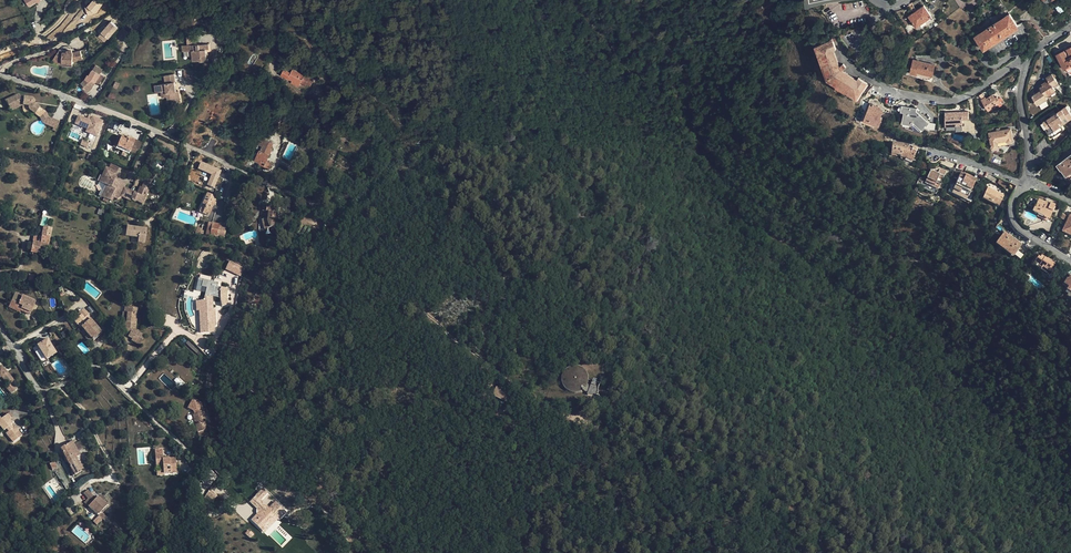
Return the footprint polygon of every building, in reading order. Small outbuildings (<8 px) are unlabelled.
[(84,10),(92,16),(102,4),(97,0),(92,0),(84,10)] [(933,18),(924,5),(908,16),(916,27),(920,24),(921,26),(933,18)] [(141,19),(148,10),(145,8),(139,16),(141,19)] [(975,36),(983,47),(1017,24),(1009,13),(975,36)] [(125,25),(130,30),(136,22),(132,18),(125,25)] [(983,47),(984,49),(1018,26),(1017,24),(983,47)] [(100,36),(107,42),(115,32),(108,27),(106,30),(100,36)] [(187,37),(187,45),(193,45),(196,45),(196,36),(187,37)] [(818,45),(830,77),(839,70),(832,51),(834,51),(836,50),(833,42),(832,40),(818,45)] [(194,51),(188,51),(188,56),(192,56),(192,61),(200,61),(200,62),(206,62),(205,50),(208,50),(208,45),(199,46),(199,51),(194,51)] [(814,47),(827,79),(830,77),(818,45),(814,47)] [(64,49),(60,47),(55,56),(64,62),(69,62),(69,65),(74,65),(74,60),(84,57),(81,49),(73,51),(72,49),(70,49),(69,49),(68,49),(67,50),(64,49)] [(1067,60),(1065,56),(1067,55),(1064,49),(1056,53),(1065,69),(1066,68),(1069,72),(1070,71),(1070,57),(1067,60)] [(840,66),(834,51),(832,51),(839,70),(841,68),(839,67),(840,66)] [(64,62),(55,56),(53,59),(63,65),(69,65),(69,62),(64,62)] [(935,64),(924,62),(913,59),(910,73),(917,74),(917,72),(932,76),(935,64)] [(857,79),(843,70),(842,70),(841,68),(839,70),(856,81),(857,79)] [(281,75),(292,80),(293,80),(300,83),(301,81),(305,84),(310,86),(313,81),(310,80),(312,76),(306,73),(305,75),(292,69),(291,72),(284,69),(281,75)] [(94,80),(95,81),(98,83),(103,76),(93,70),(89,75),(88,74),(85,78),(81,82),(84,85),(83,87),(87,92),(91,88),(92,86),(92,84),(94,80)] [(858,77),(857,79),(856,81),(839,70),(830,77),(858,96),(867,83),(858,77)] [(1054,77),(1053,74),(1052,73),(1047,77),(1049,79),(1049,80),(1043,85),(1040,87),(1042,89),(1031,97),(1033,99),(1035,103),(1037,105),(1048,98),(1047,96),(1056,90),(1053,86),(1059,83),(1054,77)] [(163,85),(175,91),(174,84),(175,83),(174,74),(166,75),(168,84),(165,85),(163,85)] [(856,99),(858,96),(830,77),(827,79),(856,99)] [(177,92),(176,91),(175,91),(163,85),(159,85),(160,92),(162,92),(163,98),(168,98),(168,99),(172,99),(173,103),(179,103),(177,92)] [(985,97),(981,99),(988,110),(999,103),(993,94),(987,98),(985,97)] [(28,108),(32,99),(30,98),(19,97),(18,95),(6,101),(10,111),(21,105),(28,105),(28,108)] [(32,99),(28,108),(29,110),(39,117),(45,113),(44,110),(33,103),(33,100),(32,99)] [(877,107),(878,106),(870,103),(864,118),(880,124),(882,117),(881,117),(883,109),(877,107)] [(1055,111),(1056,114),(1061,111),(1057,105),(1038,117),(1042,124),(1052,117),(1051,114),(1055,111)] [(917,108),(905,106),(904,112),(902,122),(911,124),(913,123),(922,130),(929,121),(917,110),(917,108)] [(1070,111),(1068,106),(1061,111),(1056,114),(1052,117),(1042,124),(1052,138),(1065,129),(1062,125),(1070,119),(1070,118),(1068,113),(1070,111)] [(955,125),(963,125),(963,119),(968,119),(968,111),(946,112),(947,126),(955,125)] [(45,123),(48,124),(51,118),(47,116),(45,113),(39,117),(40,120),(42,122),(45,123)] [(85,132),(97,136),(103,119),(89,114),(87,117),(78,114),(74,124),(86,128),(85,132)] [(59,120),(51,118),(48,124),(53,126),(56,128),(59,120)] [(1011,142),(1012,140),(1010,129),(989,133),(992,148),(998,147),(997,142),(1007,140),(1008,141),(1009,142),(1010,142),(1011,142)] [(128,139),(126,138),(121,136),(117,146),(129,151),(134,139),(129,137),(128,139)] [(266,139),(262,137),(256,148),(259,150),(260,150),(266,139)] [(273,143),(266,139),(260,150),(259,150),(255,160),(260,162),(259,165),(269,170),(272,163),(267,160),(272,149),(271,148),(273,143)] [(916,152),(908,148),(905,147),(905,144),(892,142),(890,155),(900,156),(900,157),(904,158),(912,161),(916,152)] [(1066,174),(1067,174),(1070,172),(1070,154),(1058,164),(1062,169),(1062,168),(1066,174)] [(201,161),(197,168),(211,174),(207,185),(214,188),(222,169),(201,161)] [(99,180),(102,181),(104,174),(106,174),(108,170),(109,167),(106,166),(99,180)] [(939,185),(945,172),(940,169),(930,171),(925,181),(934,185),(935,183),(939,185)] [(128,197),(131,189),(126,187),(123,184),(115,182),(116,178),(114,177),(116,173),(108,170),(106,174),(104,174),(102,181),(107,183),(109,184),(110,189),(105,191),(104,195),(111,199),(113,195),(118,197),(120,195),(121,194),(128,197)] [(965,176),(960,174),(954,185),(955,186),(953,190),(967,196),(971,191),(975,181),(979,184),(981,180),(977,178),(976,180),(965,175),(965,176)] [(128,184),(116,178),(115,182),(123,184),(126,187),(128,184)] [(1008,183),(1001,179),(998,185),(1005,189),(1008,183)] [(131,189),(128,197),(131,199),(132,197),(141,202),(144,196),(145,197),(152,184),(147,182),(145,188),(143,187),(141,193),(137,194),(135,193),(135,191),(132,190),(133,190),(131,189)] [(101,194),(104,195),(105,191),(110,189),(109,184),(107,183),(101,194)] [(1003,196),(987,188),(982,199),(998,207),(1003,196)] [(208,215),(213,204),(216,197),(207,193),(202,204),(205,205),(202,212),(208,215)] [(1049,206),(1043,203),(1038,200),(1035,206),(1034,206),(1032,211),(1043,217),(1043,218),(1048,220),(1052,213),(1051,212),(1054,206),(1050,204),(1049,206)] [(268,211),(267,217),(267,221),(262,222),(264,229),(274,226),(276,213),(277,212),(278,206),(263,205),(262,211),(268,211)] [(1070,213),(1061,232),(1070,237),(1070,213)] [(1008,221),(1002,218),(995,228),(1001,232),(1008,221)] [(217,236),(219,224),(212,223),(210,234),(217,236)] [(224,225),(219,224),(217,236),(224,237),(226,225),(224,225)] [(140,228),(127,226),(126,235),(139,237),(138,242),(145,243),(147,229),(140,228)] [(1013,257),(1022,245),(1004,232),(995,244),(1013,257)] [(49,239),(50,235),(42,233),(41,237),(40,242),(38,242),(33,241),(30,251),(32,252),(31,255),(36,256),(37,253),(38,253),(40,246),(47,248),(49,239)] [(1048,274),(1054,264),(1041,256),(1039,259),(1037,257),(1034,262),(1039,265),(1038,267),(1048,274)] [(229,260),(225,269),(241,276),(245,267),(229,260)] [(1039,265),(1034,262),(1032,266),(1047,275),(1048,274),(1038,267),(1039,265)] [(1070,297),(1070,296),(1070,276),(1067,280),(1066,279),(1062,285),(1066,287),(1063,292),(1070,297)] [(220,286),(221,305),(228,304),(227,286),(220,286)] [(21,299),(13,296),(8,307),(19,312),(20,310),(30,314),(35,301),(22,295),(21,299)] [(201,309),(199,309),(200,333),(213,332),(213,319),(217,318),(217,312),(212,312),(212,310),(208,310),(208,308),(212,308),(212,304),(218,304),(217,296),(204,297),(204,300),(200,300),(201,309)] [(135,339),(134,342),(139,344),(144,335),(137,331),(137,333),(134,331),(134,330),(134,329),(135,329),(136,320),(134,319),(135,313),(137,313),(137,308),(127,306),(127,312),(124,312),(122,312),(122,318),(124,319),(126,319),(126,321),(124,321),(124,328),(126,328),(129,333),(128,336),(132,338),(135,339)] [(81,326),(87,334),(92,339),(93,340),(102,332),(101,332),(101,331),(87,315),(88,314),(83,308),(79,312),(81,314),(74,320),(79,327),(81,326)] [(106,340),(110,343),(116,335),(112,332),(106,340)] [(47,340),(38,346),(47,360),(57,354),(47,340)] [(0,377),(2,377),(8,385),(6,387),(11,393),(16,389),(11,383),(14,380),(7,371),(6,372),(1,366),(0,367),(0,377)] [(588,378),(587,374),(584,370),(580,367),(576,366),(571,366),(567,368),(564,371),(562,375),(561,379),(561,383),(563,387),(566,390),(569,392),(574,393),(578,392),(582,390),(586,387),(587,383),(588,378)] [(602,381),(592,378),(587,395),(597,398),(602,381)] [(495,387),(493,396),(507,400),(510,391),(495,387)] [(194,411),(195,414),(193,415),(199,437),(208,435),(205,422),(206,422),(204,412),(202,412),(201,409),(203,408),(202,404),(198,403),(199,401),(193,398),(192,400),(189,406),(188,408),(194,411)] [(9,414),(3,419),(1,418),(0,419),(0,428),(2,426),(5,430),(8,428),(10,431),(7,433),(14,442),(23,435),(16,427),(15,427),(14,428),(12,425),(13,424),(11,420),(13,418),(9,414)] [(67,445),(74,458),(76,457),(80,454),(72,441),(68,444),(67,445)] [(74,458),(67,445),(61,449),(66,458),(68,462),(72,471),(75,475),(82,471),(81,470),(80,467),(78,464),(74,458)] [(171,471),(176,471),(175,458),(169,459),(163,459),(162,458),(162,454),(155,455),(156,465),(163,465),(163,470),(164,474),(171,473),(171,471)] [(252,520),(261,528),(274,514),(277,516),(279,519),(287,511),(274,498),(272,500),(275,503),(270,508),(262,499),(269,492),(264,487),(255,496),(254,495),(253,496),(252,495),(250,497),(251,499),(250,500),(261,510),(252,520)] [(84,493),(92,502),(96,499),(88,490),(84,493)] [(217,496),(210,491),(206,497),(204,503),(203,506),(204,508),(208,510),(217,496)] [(96,499),(92,502),(91,504),(87,499),(84,502),(94,511),(92,514),(95,516),(97,514),(98,515),(99,514),(104,520),(107,517),(101,512),(108,504),(99,495),(96,499)] [(274,514),(261,528),(263,530),(277,516),(274,514)] [(97,524),(102,519),(99,515),(93,521),(97,524)] [(257,536),(252,531),(248,535),(253,539),(257,536)]
